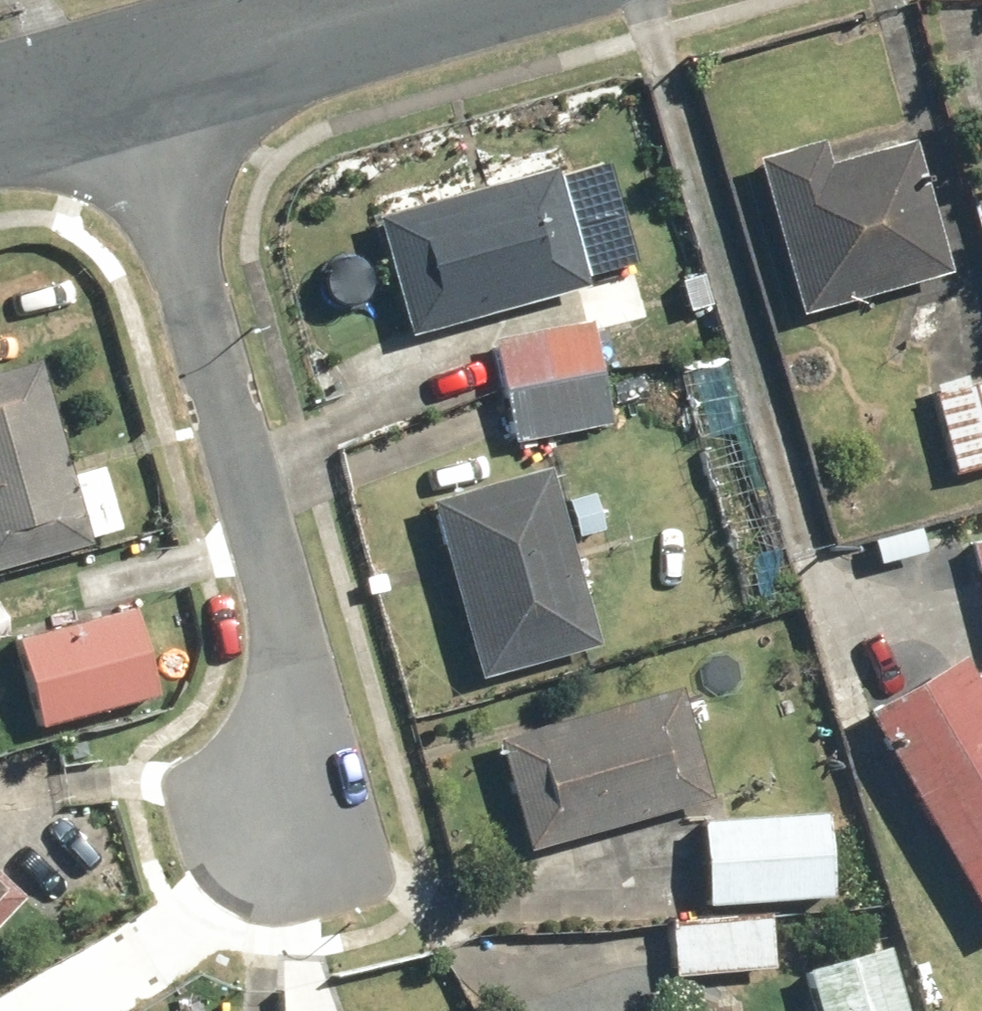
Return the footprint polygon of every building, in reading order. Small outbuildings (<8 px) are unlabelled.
[(891,127),(755,161),(794,313),(945,275),(928,207),(913,211),(891,127)] [(553,170),(375,217),(407,336),(584,289),(553,170)] [(592,326),(493,341),(509,445),(608,430),(592,326)] [(0,378),(0,571),(81,550),(33,369),(0,378)] [(927,394),(954,479),(981,470),(981,377),(927,394)] [(546,476),(430,505),(474,682),(590,653),(546,476)] [(968,549),(981,601),(981,546),(968,549)] [(133,607),(15,643),(43,733),(161,696),(133,607)] [(971,679),(963,665),(868,717),(981,925),(981,673),(971,679)] [(530,855),(708,803),(686,730),(701,725),(690,691),(498,748),(530,855)] [(823,816),(697,825),(703,908),(829,899),(823,816)] [(21,904),(0,882),(0,924),(21,904)] [(767,919),(664,925),(668,980),(771,973),(767,919)] [(799,972),(809,1010),(901,1010),(885,949),(799,972)]
